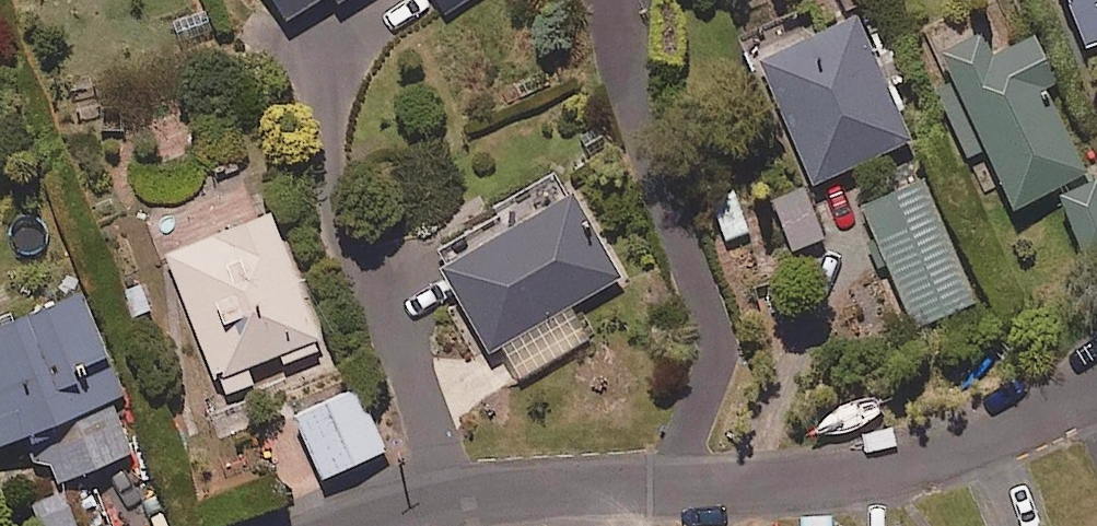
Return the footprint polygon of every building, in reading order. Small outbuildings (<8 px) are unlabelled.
[(284,13),(306,0),(276,0),(284,13)] [(450,11),(469,0),(444,0),(450,11)] [(1085,33),(1096,28),(1096,0),(1073,0),(1085,33)] [(910,135),(858,7),(759,47),(811,175),(910,135)] [(991,50),(982,31),(943,49),(958,81),(937,91),(966,153),(989,142),(1016,199),(1086,166),(1046,82),(1057,77),(1035,29),(991,50)] [(622,270),(567,171),(495,212),(500,221),(438,255),(508,379),(588,335),(568,300),(622,270)] [(974,297),(924,173),(862,198),(912,322),(974,297)] [(1060,187),(1084,249),(1096,244),(1096,173),(1060,187)] [(804,179),(763,195),(782,246),(823,231),(804,179)] [(164,244),(218,383),(222,396),(254,383),(248,366),(278,354),(280,359),(323,342),(269,203),(164,244)] [(80,276),(0,307),(0,433),(33,421),(53,474),(131,444),(111,391),(123,387),(80,276)] [(385,441),(358,379),(294,406),(322,469),(385,441)] [(61,484),(31,498),(43,525),(80,525),(61,484)]
